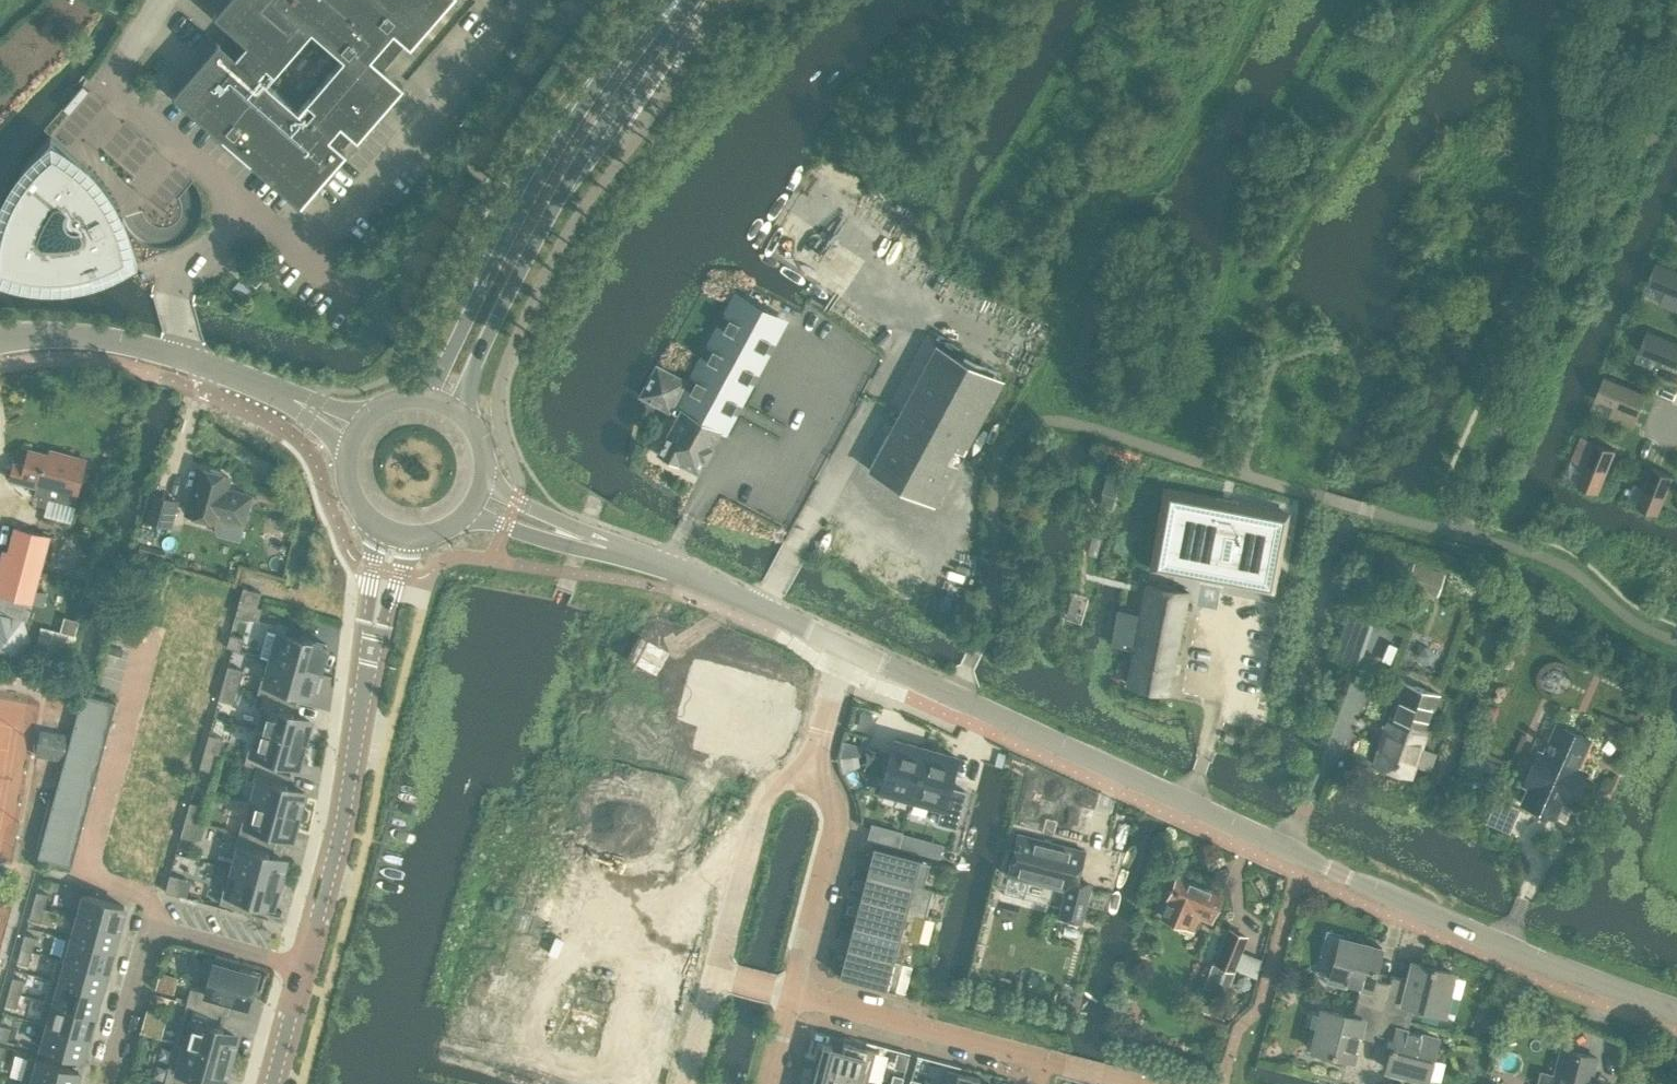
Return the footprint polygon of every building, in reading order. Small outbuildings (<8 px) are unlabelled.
[(371,56),(382,43),(332,0),(225,0),(213,14),(246,42),(235,54),(218,40),(171,93),(300,204),(346,151),(329,136),(340,123),(357,138),(403,84),(371,56)] [(382,43),(393,31),(410,45),(449,0),(332,0),(382,43)] [(82,83),(62,107),(70,113),(90,89),(82,83)] [(52,274),(123,254),(99,194),(52,151),(14,196),(0,246),(0,264),(52,274)] [(1647,283),(1666,290),(1660,303),(1676,310),(1676,269),(1656,260),(1647,283)] [(251,265),(243,274),(256,286),(264,276),(251,265)] [(239,279),(232,287),(243,296),(250,288),(239,279)] [(697,471),(779,320),(739,299),(693,385),(685,380),(685,379),(656,364),(640,395),(669,410),(669,409),(675,412),(670,423),(671,426),(657,451),(660,453),(662,457),(671,462),(676,461),(679,462),(679,461),(697,471)] [(1640,352),(1676,366),(1676,340),(1649,329),(1640,352)] [(932,503),(998,378),(935,345),(869,470),(932,503)] [(1605,375),(1595,398),(1614,405),(1608,418),(1633,428),(1633,427),(1631,426),(1645,393),(1647,394),(1647,392),(1605,375)] [(1584,464),(1577,483),(1599,492),(1617,449),(1615,449),(1614,450),(1581,437),(1582,435),(1581,435),(1571,459),(1584,464)] [(59,457),(29,449),(25,464),(12,461),(7,480),(36,487),(34,493),(73,503),(84,459),(61,453),(59,457)] [(1675,475),(1652,466),(1637,503),(1660,512),(1675,475)] [(231,492),(225,490),(229,475),(199,467),(187,512),(192,513),(193,517),(196,520),(204,522),(208,522),(211,519),(216,520),(218,515),(243,522),(250,495),(231,490),(231,492)] [(1160,520),(1151,567),(1272,589),(1286,512),(1165,490),(1160,520)] [(169,525),(176,500),(151,493),(144,518),(169,525)] [(0,559),(0,594),(32,603),(50,535),(14,525),(8,550),(3,549),(3,548),(0,559)] [(1438,595),(1445,571),(1411,562),(1404,586),(1438,595)] [(1174,588),(1165,586),(1146,582),(1140,614),(1121,610),(1119,610),(1116,627),(1114,627),(1111,644),(1117,645),(1134,648),(1127,682),(1168,690),(1188,590),(1174,588)] [(257,605),(261,591),(243,586),(239,600),(257,605)] [(258,620),(262,607),(257,605),(239,600),(235,613),(258,620)] [(167,640),(195,648),(200,632),(214,636),(219,617),(177,605),(167,640)] [(31,640),(23,617),(0,613),(0,656),(15,659),(31,640)] [(306,640),(267,629),(260,655),(271,658),(319,671),(326,643),(306,638),(306,640)] [(240,649),(244,637),(230,633),(226,645),(240,649)] [(195,648),(167,640),(158,676),(200,687),(205,668),(191,664),(195,648)] [(313,690),(319,671),(271,658),(266,676),(262,675),(257,692),(263,694),(263,693),(290,701),(290,700),(294,688),(311,693),(312,690),(313,690)] [(237,686),(242,669),(228,664),(223,682),(237,686)] [(1429,770),(1435,752),(1420,747),(1438,693),(1400,681),(1373,764),(1410,776),(1414,765),(1429,770)] [(233,703),(237,686),(223,682),(219,698),(233,703)] [(83,692),(77,713),(111,722),(116,701),(83,692)] [(263,693),(263,694),(259,708),(263,709),(258,728),(306,741),(311,723),(309,722),(310,720),(293,715),(296,702),(290,700),(290,701),(263,693)] [(77,713),(71,733),(105,743),(111,722),(77,713)] [(1529,785),(1521,802),(1554,816),(1561,800),(1572,805),(1586,772),(1576,767),(1589,738),(1556,724),(1543,753),(1537,751),(1523,783),(1529,785)] [(300,760),(306,741),(258,728),(253,746),(249,745),(245,763),(255,765),(255,764),(277,770),(277,769),(281,757),(298,762),(299,759),(300,760)] [(71,733),(66,754),(99,763),(105,743),(71,733)] [(219,754),(224,737),(209,733),(204,750),(219,754)] [(894,738),(880,789),(912,798),(925,747),(894,738)] [(840,757),(839,761),(841,769),(843,773),(852,768),(850,755),(859,754),(862,745),(860,745),(843,741),(841,752),(840,757)] [(925,747),(912,798),(941,806),(936,822),(956,827),(966,790),(949,785),(957,756),(925,747)] [(214,771),(219,754),(204,750),(200,767),(214,771)] [(66,754),(60,774),(94,784),(99,763),(66,754)] [(1486,782),(1495,763),(1481,757),(1472,776),(1486,782)] [(255,764),(255,765),(251,780),(255,781),(250,800),(300,813),(305,794),(303,794),(304,791),(286,787),(290,773),(277,769),(277,770),(255,764)] [(60,774),(54,795),(88,804),(94,784),(60,774)] [(54,795),(49,816),(82,825),(88,804),(54,795)] [(294,832),(300,813),(250,800),(245,818),(241,817),(237,833),(271,842),(275,829),(292,834),(293,831),(294,832)] [(200,822),(205,805),(190,801),(185,818),(200,822)] [(49,816),(43,836),(77,845),(82,825),(49,816)] [(195,839),(200,822),(185,818),(181,835),(195,839)] [(590,826),(577,881),(605,887),(619,828),(604,825),(603,829),(590,826)] [(879,825),(875,840),(899,846),(903,832),(903,831),(879,825)] [(619,828),(605,887),(633,893),(645,839),(633,836),(634,832),(619,828)] [(281,881),(286,863),(284,862),(285,860),(267,855),(271,842),(237,833),(233,849),(237,850),(232,868),(281,881)] [(1007,873),(1003,890),(1023,895),(1028,878),(1066,888),(1059,915),(1081,921),(1091,884),(1076,880),(1084,850),(1070,846),(1051,841),(1042,839),(1018,833),(1007,873)] [(43,836),(37,857),(71,866),(77,845),(43,836)] [(633,893),(632,895),(647,899),(646,905),(659,908),(660,906),(674,841),(655,837),(654,841),(645,839),(633,893)] [(933,840),(929,854),(938,857),(939,857),(942,848),(943,843),(933,840)] [(861,851),(858,860),(871,864),(869,871),(866,871),(866,872),(922,887),(923,886),(930,859),(873,844),(873,846),(875,847),(873,854),(861,851)] [(275,900),(281,881),(232,868),(227,887),(223,886),(219,902),(252,911),(256,897),(273,902),(274,900),(275,900)] [(854,876),(851,886),(864,889),(862,895),(860,895),(860,896),(925,914),(932,888),(923,886),(922,887),(866,872),(866,873),(868,874),(866,880),(854,876)] [(180,896),(185,878),(170,873),(165,892),(180,896)] [(1209,920),(1221,893),(1177,875),(1168,896),(1165,898),(1162,906),(1163,909),(1161,913),(1192,927),(1197,915),(1209,920)] [(44,907),(48,893),(36,890),(33,903),(44,907)] [(118,927),(124,905),(84,894),(78,916),(118,927)] [(847,902),(844,911),(857,915),(855,922),(853,921),(852,923),(909,938),(909,939),(918,941),(925,914),(860,896),(859,897),(862,898),(860,905),(847,902)] [(40,921),(44,907),(33,903),(29,918),(40,921)] [(112,949),(118,927),(78,916),(72,938),(66,936),(65,936),(112,949)] [(840,927),(838,937),(851,940),(849,946),(846,946),(846,947),(902,962),(909,939),(909,938),(852,923),(852,924),(855,924),(853,931),(840,927)] [(1232,967),(1246,935),(1228,928),(1214,961),(1232,967)] [(1389,981),(1389,980),(1373,976),(1380,947),(1343,938),(1344,933),(1326,928),(1319,954),(1334,957),(1329,977),(1359,985),(1355,1000),(1383,1007),(1389,981)] [(32,951),(36,936),(24,933),(21,947),(32,951)] [(106,971),(112,949),(65,936),(60,958),(66,959),(66,960),(106,971)] [(28,964),(32,951),(21,947),(17,961),(28,964)] [(833,953),(831,962),(844,965),(842,973),(839,972),(839,974),(895,989),(905,992),(912,964),(902,962),(846,947),(846,948),(848,948),(846,956),(833,953)] [(474,950),(463,991),(507,1002),(514,977),(517,977),(520,962),(474,950)] [(191,983),(186,1002),(215,1010),(225,1013),(229,998),(237,1000),(239,994),(253,998),(260,973),(239,967),(241,961),(216,954),(213,962),(206,987),(191,983)] [(60,981),(100,992),(106,971),(66,960),(66,959),(60,958),(56,957),(51,978),(49,977),(49,978),(60,981)] [(1464,978),(1452,975),(1453,971),(1412,961),(1408,977),(1391,973),(1389,980),(1389,981),(1383,1007),(1411,1013),(1413,1004),(1443,1012),(1447,993),(1460,996),(1464,978)] [(160,971),(156,987),(173,991),(177,976),(160,971)] [(20,994),(24,979),(13,976),(9,990),(20,994)] [(54,1003),(94,1014),(100,992),(60,981),(49,978),(43,1000),(54,1002),(54,1003)] [(16,1007),(20,994),(9,990),(5,1004),(16,1007)] [(1376,1033),(1383,1007),(1355,1000),(1351,1015),(1322,1008),(1311,1048),(1352,1058),(1357,1036),(1375,1041),(1377,1033),(1376,1033)] [(186,1002),(175,1041),(230,1057),(236,1036),(221,1032),(223,1026),(212,1023),(215,1010),(186,1002)] [(88,1035),(94,1014),(54,1003),(48,1024),(88,1035)] [(470,1004),(459,1045),(503,1056),(510,1030),(513,1031),(516,1016),(470,1004)] [(1439,1079),(1443,1061),(1431,1058),(1436,1037),(1407,1029),(1411,1013),(1383,1007),(1376,1033),(1377,1033),(1393,1037),(1385,1067),(1426,1077),(1426,1076),(1439,1079)] [(1512,1009),(1503,1014),(1501,1015),(1502,1017),(1508,1028),(1521,1021),(1515,1010),(1514,1009),(1514,1008),(1513,1008),(1512,1009)] [(11,1027),(0,1024),(0,1039),(7,1041),(11,1027)] [(82,1058),(88,1035),(48,1024),(42,1047),(82,1058)] [(164,1080),(176,1083),(193,1083),(196,1076),(207,1079),(209,1073),(223,1078),(230,1057),(175,1041),(164,1080)] [(818,1055),(815,1067),(868,1080),(876,1050),(843,1041),(842,1047),(821,1042),(819,1053),(818,1053),(817,1055),(818,1055)] [(1536,1083),(1606,1083),(1608,1079),(1591,1074),(1596,1056),(1561,1047),(1554,1074),(1539,1070),(1536,1083)] [(21,1078),(41,1083),(74,1083),(78,1070),(28,1056),(21,1078)] [(810,1083),(867,1083),(868,1080),(815,1067),(813,1076),(812,1076),(811,1078),(812,1078),(810,1083)] [(943,1083),(980,1083),(978,1083),(980,1078),(947,1069),(943,1083)] [(890,1083),(901,1083),(903,1076),(892,1074),(890,1083)]
